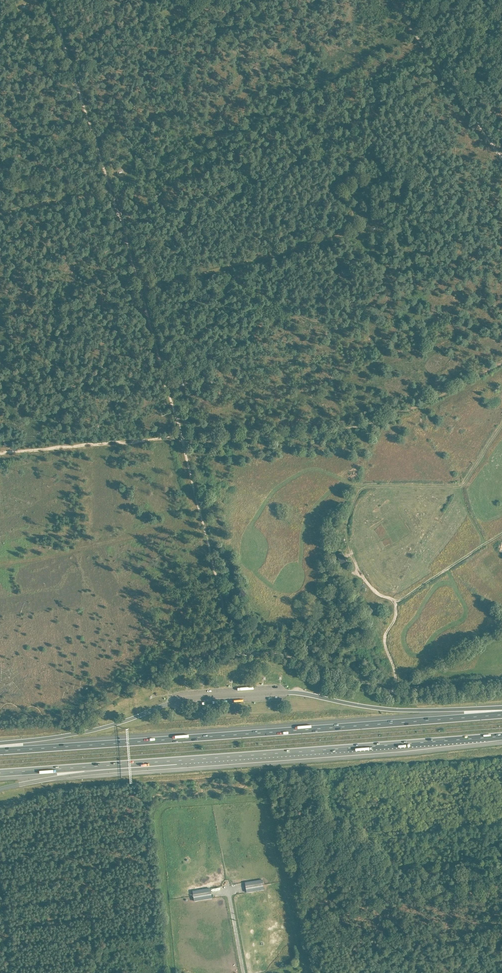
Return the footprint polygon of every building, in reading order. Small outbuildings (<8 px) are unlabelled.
[(347,561),(342,552),(337,555),(341,564),(347,561)] [(245,882),(246,893),(264,890),(262,879),(245,882)] [(210,888),(193,891),(194,901),(212,898),(210,888)]
